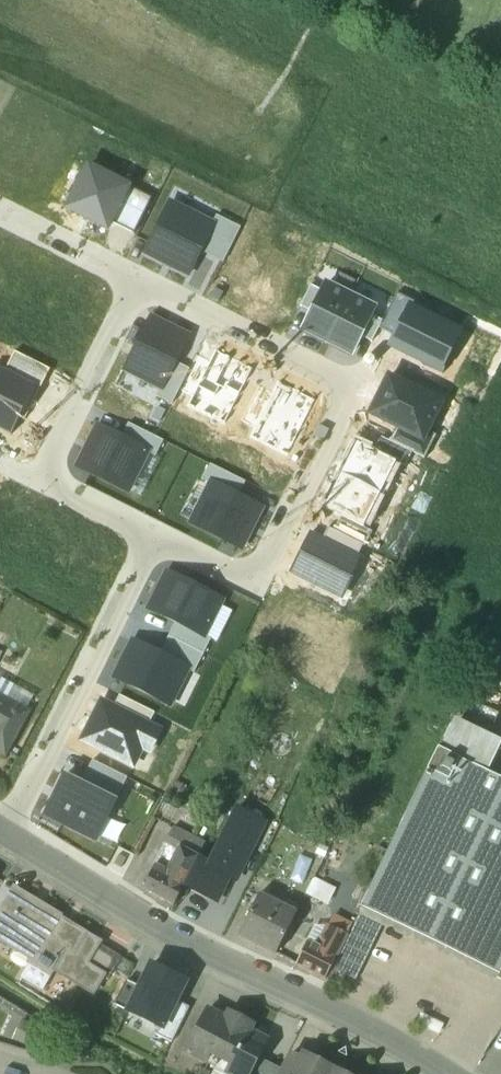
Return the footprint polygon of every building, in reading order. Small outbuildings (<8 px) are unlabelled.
[(69,210),(107,228),(111,219),(126,187),(127,186),(89,168),(69,210)] [(150,198),(126,187),(111,219),(134,230),(150,198)] [(213,224),(170,203),(145,253),(188,274),(200,251),(213,224)] [(217,216),(213,224),(200,251),(223,262),(240,227),(217,216)] [(350,296),(326,284),(323,291),(312,312),(303,330),(327,341),(350,296)] [(300,306),(312,312),(323,291),(311,285),(300,306)] [(396,293),(382,321),(379,328),(396,337),(411,307),(413,302),(396,293)] [(350,296),(327,341),(351,353),(360,336),(370,315),(374,308),(350,296)] [(396,337),(391,346),(423,362),(422,364),(442,374),(449,359),(446,357),(459,331),(411,307),(396,337)] [(360,336),(372,342),(379,328),(382,321),(370,315),(360,336)] [(161,389),(174,362),(187,336),(152,318),(125,371),(160,388),(161,389)] [(210,361),(192,396),(188,405),(225,424),(231,412),(241,393),(252,369),(215,351),(210,361)] [(15,352),(5,372),(35,387),(32,393),(38,395),(50,370),(15,352)] [(189,369),(179,390),(192,396),(210,361),(196,355),(189,369)] [(156,397),(171,404),(179,390),(189,369),(174,362),(161,389),(160,388),(156,397)] [(11,435),(32,393),(35,387),(5,372),(0,369),(0,430),(11,435)] [(379,404),(373,416),(396,428),(421,441),(426,431),(440,403),(388,377),(376,403),(379,404)] [(279,382),(273,394),(256,429),(252,437),(287,455),(314,400),(279,382)] [(253,399),(243,418),(241,422),(256,429),(273,394),(259,387),(253,399)] [(241,393),(231,412),(243,418),(253,399),(241,393)] [(163,441),(128,424),(121,438),(148,452),(156,456),(163,441)] [(77,467),(128,492),(148,452),(121,438),(97,427),(77,467)] [(389,442),(412,453),(425,459),(437,436),(426,431),(421,441),(396,428),(389,442)] [(380,437),(374,450),(397,461),(406,465),(412,453),(389,442),(380,437)] [(339,475),(381,495),(397,461),(374,450),(355,441),(339,475)] [(203,479),(211,483),(238,497),(245,482),(211,465),(203,479)] [(366,526),(381,495),(339,475),(324,505),(342,514),(366,526)] [(211,483),(191,523),(241,549),(262,509),(238,497),(211,483)] [(366,526),(342,514),(334,530),(362,544),(366,546),(374,530),(366,526)] [(362,544),(334,530),(328,528),(322,540),(356,557),(362,544)] [(360,559),(356,557),(322,540),(310,535),(292,571),(342,596),(360,559)] [(148,609),(175,623),(205,637),(223,601),(166,573),(148,609)] [(168,637),(203,654),(210,640),(205,637),(175,623),(168,637)] [(203,654),(168,637),(159,655),(188,669),(195,672),(203,654)] [(170,706),(188,669),(159,655),(132,641),(114,679),(170,706)] [(0,674),(0,698),(26,711),(36,693),(0,674)] [(120,696),(114,708),(148,725),(154,713),(120,696)] [(0,698),(0,751),(4,753),(26,711),(0,698)] [(101,702),(82,741),(133,766),(141,750),(148,753),(159,730),(148,725),(114,708),(101,702)] [(359,909),(360,910),(384,921),(413,935),(415,941),(421,939),(436,947),(437,946),(439,952),(444,950),(444,951),(497,977),(500,969),(500,782),(437,750),(359,909)] [(81,784),(116,801),(127,778),(93,761),(81,784)] [(45,816),(96,841),(116,801),(81,784),(65,776),(45,816)] [(237,880),(264,823),(236,810),(210,864),(198,858),(185,887),(217,902),(229,877),(237,880)] [(168,843),(179,848),(198,857),(206,839),(178,824),(168,843)] [(179,848),(168,872),(154,865),(142,888),(174,905),(198,857),(179,848)] [(115,864),(122,868),(126,859),(119,855),(115,864)] [(335,889),(313,879),(306,894),(328,904),(335,889)] [(15,890),(0,913),(0,940),(17,951),(21,945),(36,955),(37,955),(59,919),(60,917),(15,890)] [(253,894),(233,934),(274,956),(295,915),(253,894)] [(360,910),(331,969),(345,976),(355,980),(384,921),(360,910)] [(328,926),(346,935),(352,923),(333,914),(328,926)] [(84,934),(59,919),(37,955),(36,955),(30,963),(50,975),(53,969),(60,973),(94,994),(104,979),(105,976),(86,965),(99,944),(99,943),(84,934)] [(328,926),(317,947),(306,942),(304,945),(299,943),(296,950),(300,952),(295,964),(325,979),(346,935),(328,926)] [(122,958),(99,944),(86,965),(105,976),(104,979),(108,981),(122,958)] [(50,975),(30,963),(22,978),(41,990),(50,975)] [(175,1000),(185,982),(153,965),(141,988),(129,1011),(161,1028),(175,1000)] [(345,976),(331,969),(327,979),(341,986),(345,976)] [(115,1004),(129,1011),(141,988),(127,981),(115,1004)] [(189,1007),(175,1000),(161,1028),(157,1036),(170,1043),(189,1007)] [(226,1019),(208,1009),(186,1051),(217,1067),(221,1059),(220,1058),(240,1019),(229,1013),(226,1019)] [(220,1058),(221,1059),(229,1063),(227,1068),(239,1073),(249,1073),(257,1058),(267,1040),(249,1031),(252,1025),(240,1019),(220,1058)] [(329,1072),(319,1067),(317,1068),(316,1068),(315,1065),(305,1060),(302,1061),(291,1055),(282,1073),(329,1073),(329,1072)] [(257,1058),(249,1073),(278,1073),(280,1069),(257,1058)]
